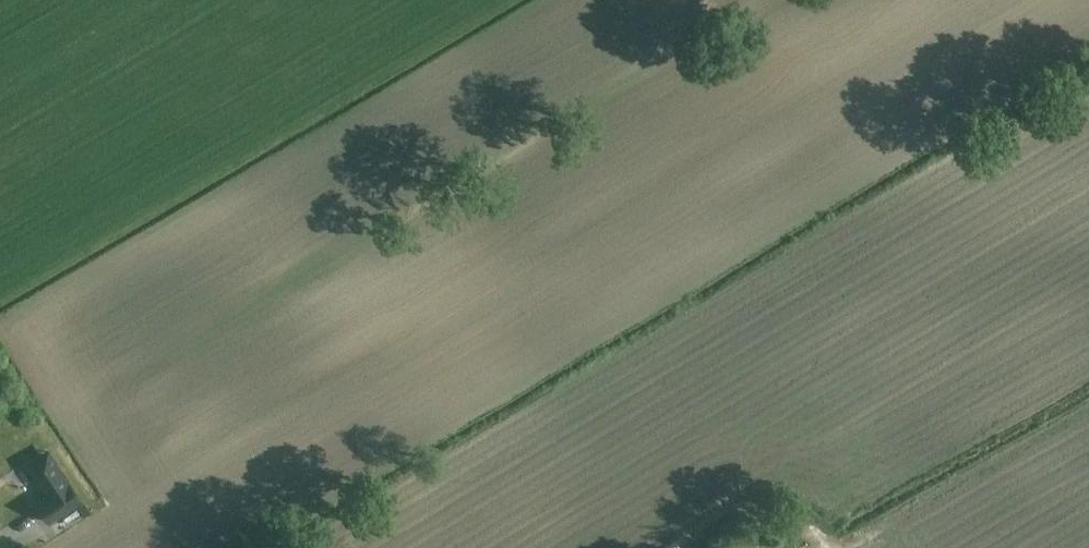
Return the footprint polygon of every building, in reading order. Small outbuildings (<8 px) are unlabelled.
[(47,450),(22,466),(46,503),(35,510),(43,523),(79,501),(47,450)] [(45,538),(33,517),(12,530),(22,547),(28,547),(45,538)]
